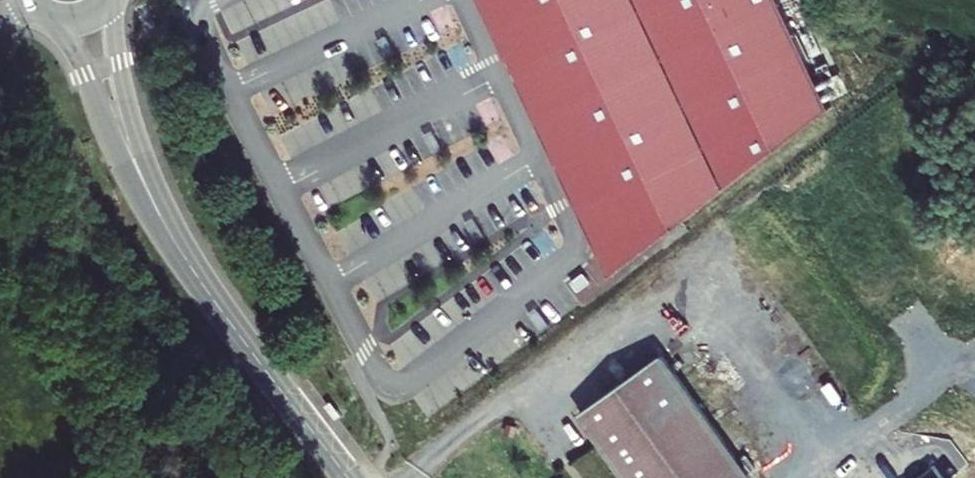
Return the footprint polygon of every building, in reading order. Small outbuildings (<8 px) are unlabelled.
[(607,273),(576,174),(495,0),(479,0),(607,273)] [(830,101),(781,0),(495,0),(576,174),(607,273),(830,101)] [(583,403),(644,477),(729,477),(756,456),(661,340),(583,403)]
